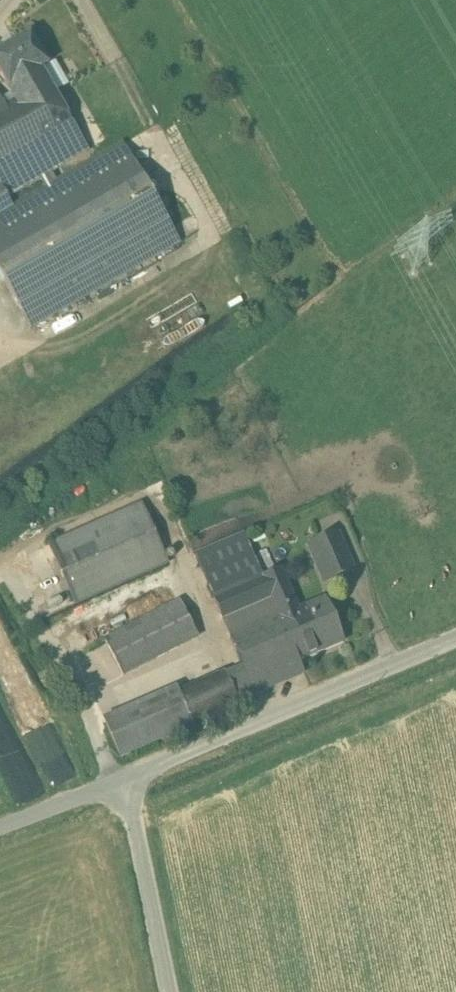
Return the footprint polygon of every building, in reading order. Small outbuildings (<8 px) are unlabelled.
[(0,52),(0,75),(8,88),(41,70),(48,66),(30,35),(0,52)] [(56,65),(52,64),(48,66),(41,70),(55,93),(65,87),(59,77),(60,73),(56,65)] [(27,152),(27,153),(32,149),(73,126),(74,126),(55,93),(41,70),(8,88),(15,101),(0,109),(0,168),(27,152)] [(73,126),(32,149),(27,153),(42,178),(52,172),(88,151),(73,126)] [(57,181),(57,182),(12,208),(0,215),(0,275),(30,328),(180,242),(123,144),(57,181)] [(0,168),(0,187),(6,198),(42,178),(27,153),(27,152),(0,168)] [(42,178),(6,198),(12,207),(12,208),(57,182),(57,181),(52,172),(42,178)] [(12,207),(6,198),(0,187),(0,214),(12,207)] [(141,504),(50,545),(75,605),(168,564),(141,504)] [(244,535),(195,556),(213,600),(263,578),(244,535)] [(353,570),(338,535),(321,542),(327,557),(315,562),(323,582),(353,570)] [(179,599),(166,570),(80,607),(69,612),(82,642),(179,599)] [(263,578),(213,600),(242,669),(225,676),(225,675),(181,694),(178,695),(190,722),(304,674),(298,661),(280,617),(297,610),(280,570),(263,578)] [(343,643),(324,599),(297,610),(280,617),(298,661),(343,643)] [(179,602),(105,641),(123,676),(197,637),(179,602)] [(176,690),(104,721),(120,758),(192,727),(190,722),(178,695),(176,690)]
